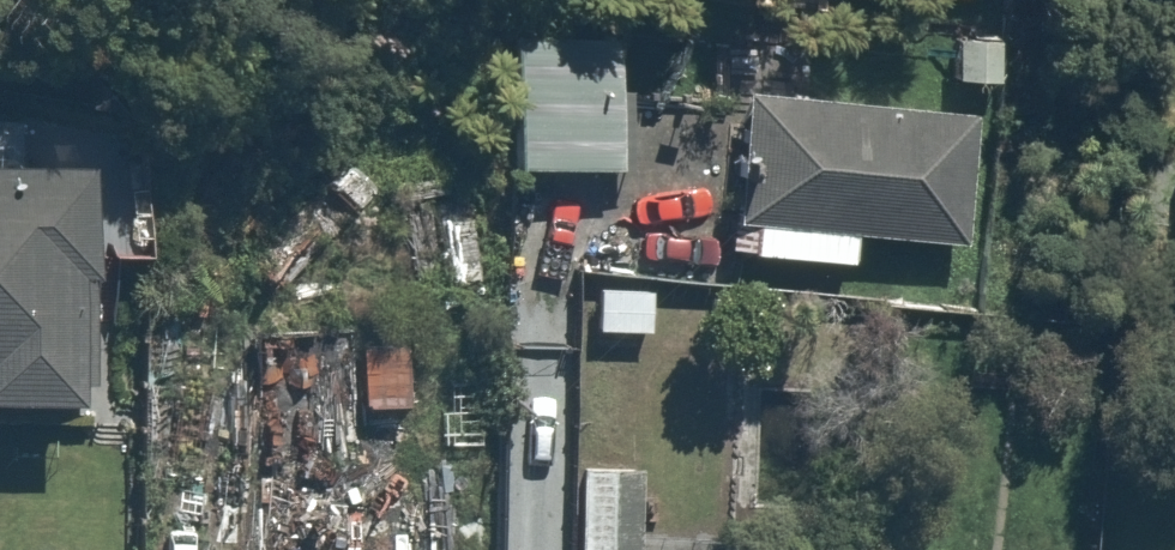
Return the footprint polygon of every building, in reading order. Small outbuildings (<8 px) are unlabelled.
[(634,54),(495,47),(490,163),(628,170),(634,54)] [(984,122),(740,97),(722,264),(858,278),(863,234),(971,246),(984,122)] [(0,172),(0,421),(96,423),(102,174),(0,172)] [(666,284),(577,282),(575,335),(664,338),(666,284)] [(261,494),(262,549),(473,549),(471,493),(406,495),(402,343),(257,347),(261,494)] [(575,456),(570,549),(640,549),(645,460),(575,456)]
